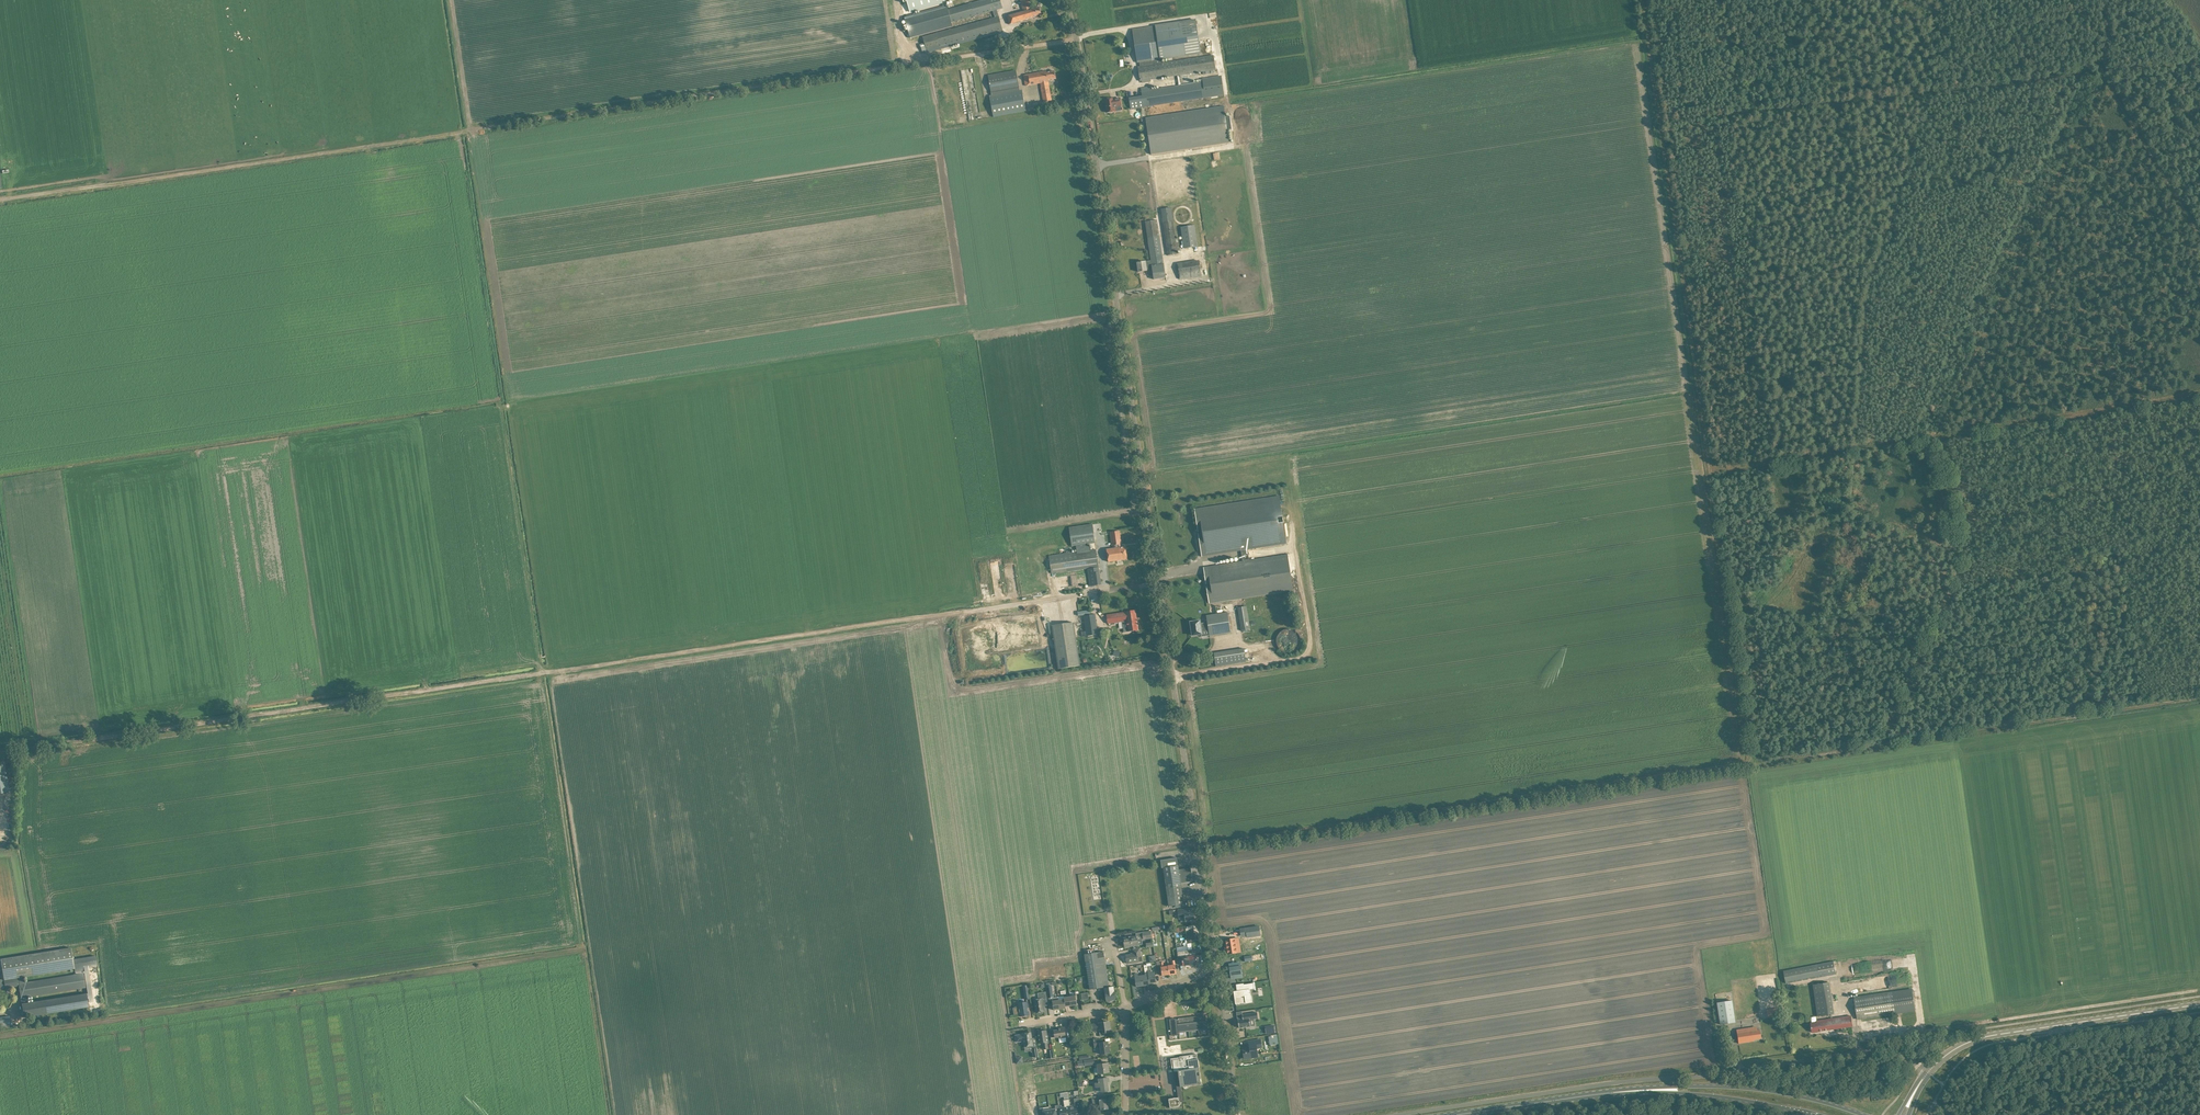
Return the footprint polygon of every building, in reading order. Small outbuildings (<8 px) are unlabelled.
[(902,25),(904,32),(908,31),(910,38),(955,26),(953,22),(975,16),(986,13),(994,11),(995,17),(955,28),(924,37),(926,45),(921,46),(923,53),(1004,31),(1003,29),(1000,16),(999,16),(997,10),(1004,8),(1001,0),(982,0),(955,8),(950,9),(948,3),(946,4),(947,6),(944,7),(904,18),(905,18),(906,24),(902,25)] [(912,12),(954,0),(909,0),(912,12)] [(1024,12),(1007,17),(1009,25),(1030,18),(1042,15),(1039,7),(1032,9),(1029,0),(1020,0),(1024,12)] [(1161,60),(1185,56),(1201,54),(1196,19),(1179,22),(1155,25),(1155,26),(1132,29),(1137,63),(1139,63),(1140,67),(1138,67),(1140,81),(1177,75),(1179,86),(1182,85),(1180,75),(1201,72),(1205,71),(1216,70),(1214,55),(1161,63),(1161,60)] [(390,57),(391,63),(401,62),(400,55),(408,54),(407,51),(383,54),(383,57),(390,57)] [(988,76),(991,93),(992,95),(990,96),(993,117),(1026,111),(1022,90),(1020,90),(1016,70),(988,76)] [(1041,72),(1024,75),(1026,86),(1041,83),(1041,87),(1044,102),(1052,100),(1048,80),(1056,79),(1055,71),(1047,72),(1046,71),(1041,72)] [(1131,109),(1136,108),(1205,98),(1224,95),(1221,76),(1198,80),(1198,83),(1182,85),(1179,86),(1150,90),(1149,87),(1141,88),(1142,96),(1129,98),(1131,109)] [(1107,113),(1116,111),(1121,110),(1120,106),(1121,105),(1120,98),(1114,99),(1105,100),(1107,113)] [(1230,116),(1226,117),(1224,106),(1146,118),(1151,154),(1229,143),(1228,130),(1232,130),(1230,116)] [(1172,207),(1161,209),(1168,255),(1178,254),(1178,251),(1180,251),(1179,243),(1177,243),(1172,207)] [(1154,279),(1166,277),(1164,263),(1157,220),(1145,222),(1151,260),(1145,261),(1137,263),(1139,272),(1147,271),(1147,270),(1152,269),(1154,279)] [(1195,225),(1181,227),(1184,249),(1198,247),(1195,225)] [(1178,264),(1179,275),(1180,279),(1202,276),(1199,260),(1178,264)] [(1243,561),(1203,567),(1209,603),(1293,590),(1288,554),(1249,560),(1248,549),(1286,543),(1279,496),(1194,509),(1202,556),(1241,550),(1243,561)] [(1089,545),(1095,544),(1093,525),(1045,532),(1048,550),(1076,547),(1089,545)] [(1120,531),(1114,531),(1110,532),(1112,545),(1113,545),(1121,544),(1120,531)] [(1121,547),(1121,544),(1113,545),(1113,548),(1107,549),(1108,562),(1127,559),(1125,547),(1121,547)] [(1077,552),(1049,556),(1052,573),(1099,567),(1096,549),(1090,550),(1089,545),(1076,547),(1077,552)] [(1088,569),(1090,583),(1088,583),(1089,586),(1090,586),(1101,585),(1099,567),(1088,569)] [(1247,610),(1247,606),(1237,608),(1241,631),(1250,629),(1247,610)] [(1129,631),(1138,630),(1135,610),(1125,612),(1107,615),(1108,624),(1127,621),(1128,628),(1129,631)] [(1227,612),(1217,614),(1206,615),(1207,622),(1201,623),(1201,622),(1193,623),(1194,632),(1202,631),(1202,628),(1208,628),(1209,636),(1231,632),(1227,612)] [(1084,616),(1087,636),(1098,634),(1097,629),(1095,614),(1092,615),(1084,616)] [(1052,625),(1058,668),(1080,665),(1074,621),(1052,625)] [(1278,640),(1278,644),(1280,647),(1283,650),(1286,651),(1289,652),(1293,651),(1296,648),(1298,645),(1299,642),(1298,638),(1297,635),(1295,633),(1292,631),(1289,631),(1286,631),(1283,632),(1280,634),(1279,637),(1278,640)] [(1101,638),(1104,647),(1110,645),(1107,636),(1101,638)] [(1214,652),(1216,666),(1246,661),(1244,648),(1214,652)] [(8,784),(4,760),(0,760),(0,794),(9,792),(8,784)] [(1184,904),(1181,883),(1193,882),(1191,868),(1179,870),(1178,866),(1163,867),(1169,906),(1178,905),(1184,904)] [(1187,909),(1177,910),(1179,918),(1181,917),(1181,918),(1185,918),(1186,921),(1195,920),(1194,912),(1188,913),(1187,909)] [(1246,928),(1247,936),(1247,937),(1260,935),(1259,926),(1246,928)] [(1197,931),(1189,932),(1187,932),(1187,936),(1192,935),(1192,940),(1198,939),(1197,931)] [(1127,937),(1124,938),(1125,947),(1134,946),(1134,949),(1138,949),(1138,945),(1143,944),(1142,939),(1143,939),(1142,932),(1136,933),(1136,936),(1131,937),(1131,936),(1127,937)] [(1235,939),(1226,940),(1227,945),(1227,949),(1228,953),(1237,952),(1235,939)] [(1191,942),(1186,943),(1186,945),(1176,947),(1177,951),(1192,949),(1191,942)] [(1131,954),(1126,955),(1127,964),(1133,963),(1139,962),(1143,961),(1142,956),(1141,956),(1141,953),(1140,948),(1138,949),(1134,949),(1133,949),(1133,953),(1134,954),(1131,954)] [(1188,950),(1189,956),(1190,965),(1197,964),(1196,955),(1196,954),(1195,949),(1192,949),(1188,950)] [(1188,950),(1177,952),(1178,958),(1179,958),(1182,957),(1182,960),(1183,966),(1190,965),(1189,956),(1188,950)] [(1104,951),(1085,954),(1090,990),(1105,987),(1107,1001),(1115,1000),(1113,986),(1109,987),(1104,951)] [(75,969),(75,972),(84,971),(84,972),(89,971),(88,966),(87,957),(73,959),(74,968),(74,969),(75,969)] [(1176,973),(1176,968),(1175,960),(1172,960),(1172,965),(1168,965),(1169,974),(1176,973)] [(1169,974),(1168,965),(1164,966),(1164,961),(1160,962),(1161,970),(1162,975),(1169,974)] [(1783,970),(1786,984),(1836,974),(1834,961),(1783,970)] [(1152,973),(1151,970),(1151,965),(1150,965),(1150,963),(1147,963),(1147,964),(1148,972),(1150,983),(1156,982),(1155,972),(1152,973)] [(1240,963),(1230,964),(1232,978),(1242,977),(1240,963)] [(1145,975),(1142,975),(1143,986),(1150,985),(1150,983),(1148,972),(1145,972),(1145,975)] [(1136,987),(1143,986),(1142,975),(1138,976),(1138,973),(1134,974),(1136,987)] [(24,1017),(29,1016),(88,1007),(87,999),(86,994),(27,1003),(26,997),(85,988),(83,974),(24,983),(23,977),(4,980),(5,984),(5,987),(5,988),(12,987),(19,986),(23,1012),(23,1015),(24,1017)] [(1813,985),(1818,1015),(1834,1013),(1829,982),(1813,985)] [(1237,991),(1234,991),(1236,1004),(1252,1002),(1250,989),(1254,989),(1253,983),(1254,983),(1244,984),(1244,983),(1236,984),(1237,991)] [(1912,988),(1854,997),(1858,1020),(1916,1011),(1912,988)] [(1034,1000),(1036,1013),(1045,1011),(1044,1006),(1048,1005),(1046,992),(1045,992),(1038,993),(1039,998),(1038,999),(1034,1000)] [(1735,1022),(1735,1020),(1732,1000),(1717,1002),(1720,1024),(1735,1022)] [(1019,1003),(1021,1016),(1029,1015),(1027,1002),(1019,1003)] [(1767,1010),(1768,1018),(1779,1016),(1777,1008),(1767,1010)] [(1258,1018),(1257,1012),(1242,1014),(1243,1019),(1238,1019),(1239,1028),(1251,1026),(1250,1019),(1258,1018)] [(1178,1018),(1179,1024),(1177,1024),(1176,1018),(1169,1019),(1171,1036),(1179,1035),(1178,1034),(1179,1034),(1179,1032),(1208,1029),(1207,1021),(1206,1021),(1206,1020),(1207,1020),(1207,1019),(1206,1019),(1206,1015),(1178,1018)] [(1851,1015),(1835,1017),(1817,1020),(1817,1022),(1811,1023),(1812,1027),(1812,1032),(1853,1026),(1851,1015)] [(11,1024),(10,1016),(0,1017),(0,1026),(11,1024)] [(1100,1036),(1104,1035),(1104,1033),(1110,1032),(1109,1021),(1102,1022),(1102,1023),(1092,1025),(1092,1030),(1093,1031),(1099,1030),(1100,1036)] [(1066,1037),(1065,1033),(1065,1027),(1058,1028),(1058,1030),(1054,1030),(1055,1036),(1055,1037),(1059,1037),(1059,1038),(1066,1037)] [(1255,1027),(1256,1035),(1265,1035),(1265,1027),(1255,1027)] [(1736,1029),(1738,1038),(1738,1043),(1754,1041),(1753,1039),(1752,1033),(1748,1034),(1748,1031),(1747,1027),(1736,1029)] [(1753,1039),(1761,1038),(1760,1029),(1748,1031),(1748,1034),(1752,1033),(1753,1039)] [(1039,1031),(1038,1031),(1040,1043),(1043,1043),(1044,1049),(1048,1048),(1047,1042),(1048,1042),(1046,1030),(1042,1031),(1042,1030),(1039,1030),(1039,1031)] [(1024,1033),(1023,1034),(1025,1047),(1033,1045),(1031,1032),(1027,1033),(1027,1032),(1025,1033),(1024,1033)] [(1102,1039),(1099,1039),(1094,1040),(1095,1047),(1100,1046),(1101,1054),(1110,1053),(1108,1041),(1103,1042),(1102,1039)] [(1246,1047),(1244,1049),(1241,1050),(1243,1059),(1250,1057),(1250,1055),(1251,1054),(1256,1053),(1256,1048),(1260,1047),(1259,1040),(1252,1041),(1253,1045),(1248,1045),(1248,1047),(1246,1047)] [(1174,1068),(1175,1073),(1177,1089),(1181,1089),(1181,1087),(1184,1086),(1184,1088),(1189,1087),(1189,1085),(1201,1084),(1199,1067),(1197,1054),(1180,1056),(1180,1059),(1173,1060),(1174,1068)] [(1097,1068),(1097,1067),(1098,1074),(1104,1073),(1110,1072),(1108,1063),(1103,1063),(1096,1064),(1097,1068)] [(1095,1077),(1094,1078),(1096,1087),(1097,1088),(1097,1092),(1102,1091),(1102,1092),(1103,1091),(1109,1091),(1108,1082),(1109,1081),(1109,1078),(1101,1079),(1101,1077),(1095,1077)] [(1181,1089),(1177,1089),(1178,1093),(1179,1092),(1180,1097),(1169,1099),(1170,1108),(1180,1106),(1179,1102),(1183,1101),(1181,1089)] [(1100,1103),(1100,1104),(1101,1110),(1109,1108),(1107,1099),(1105,1099),(1105,1095),(1092,1097),(1093,1104),(1100,1103)] [(1070,1106),(1071,1114),(1077,1114),(1076,1113),(1082,1112),(1079,1097),(1074,1098),(1075,1105),(1070,1106)] [(1059,1108),(1060,1111),(1060,1114),(1066,1114),(1071,1114),(1070,1106),(1069,1099),(1065,1100),(1064,1100),(1065,1107),(1059,1108)] [(1050,1110),(1050,1114),(1057,1114),(1056,1112),(1060,1111),(1059,1108),(1059,1105),(1055,1105),(1056,1109),(1050,1110)] [(1040,1108),(1041,1114),(1044,1114),(1050,1114),(1050,1110),(1049,1106),(1043,1107),(1040,1108)]
